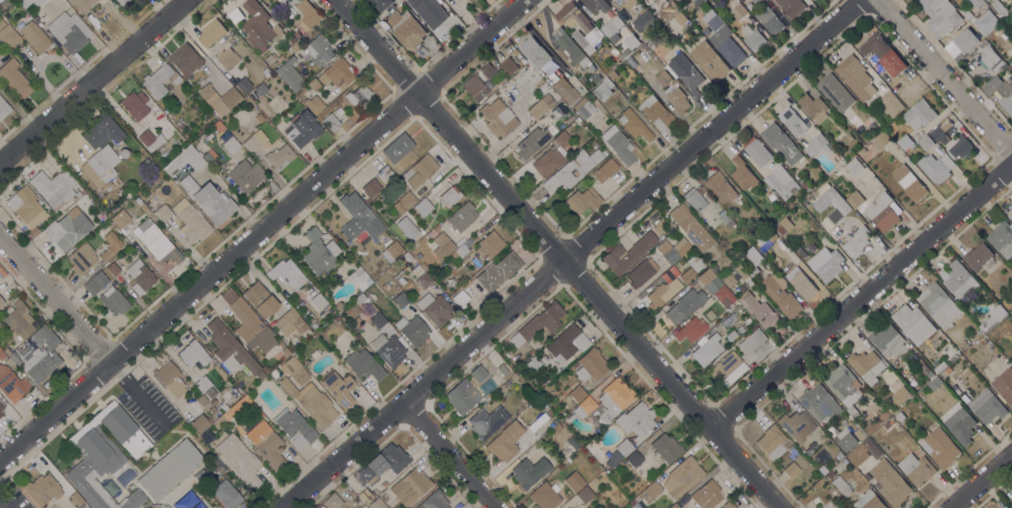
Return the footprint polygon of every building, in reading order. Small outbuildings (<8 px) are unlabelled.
[(18,2),(20,0),(29,0),(31,2),(24,8),(18,2)] [(72,7),(66,0),(98,0),(88,9),(90,10),(85,14),(84,12),(80,15),(73,6),(72,7)] [(242,4),(246,0),(256,0),(271,17),(266,21),(271,27),(277,23),(282,29),(281,30),(286,35),(287,34),(288,36),(281,43),(280,41),(276,44),(272,38),(270,40),(272,42),(269,45),(267,43),(264,45),(267,48),(260,54),(246,38),(249,34),(241,24),(251,15),(242,4)] [(296,6),(302,0),(308,0),(323,16),(310,28),(301,18),(304,15),(296,6)] [(380,12),(370,0),(392,0),(393,1),(380,12)] [(410,4),(414,0),(416,0),(418,3),(421,0),(435,0),(449,15),(432,29),(410,4)] [(565,5),(571,0),(573,0),(589,20),(589,21),(594,27),(596,25),(605,36),(593,46),(595,49),(590,54),(572,34),(578,29),(584,36),(587,33),(578,23),(577,24),(575,23),(571,27),(565,21),(562,24),(554,14),(562,7),(561,6),(564,4),(565,5)] [(594,15),(581,0),(604,0),(607,4),(599,11),(594,15)] [(614,1),(613,0),(639,0),(629,8),(620,5),(615,1),(614,1)] [(792,19),(775,0),(801,0),(807,6),(792,19)] [(931,18),(917,0),(949,0),(956,8),(955,9),(963,18),(937,39),(933,34),(934,32),(926,22),(931,18)] [(971,6),(965,0),(982,0),(984,2),(979,7),(980,8),(977,10),(973,4),(971,6)] [(990,3),(994,0),(999,0),(1008,11),(1007,12),(1010,16),(1003,21),(996,12),(995,13),(988,4),(989,3),(990,3)] [(644,6),(638,11),(634,6),(639,1),(644,6)] [(754,6),(750,10),(746,5),(750,2),(754,6)] [(747,12),(738,20),(730,11),(739,3),(747,12)] [(785,25),(773,36),(755,16),(767,5),(785,25)] [(959,9),(965,5),(974,15),(968,20),(959,9)] [(655,19),(652,21),(656,26),(650,32),(648,30),(646,32),(644,29),(640,32),(631,22),(641,13),(639,11),(644,7),(655,19)] [(724,23),(714,32),(701,17),(711,8),(724,23)] [(989,8),(1000,21),(985,35),(984,34),(983,35),(979,30),(980,29),(973,22),(989,8)] [(427,32),(421,38),(420,37),(415,40),(413,38),(404,46),(392,32),(395,29),(385,18),(396,9),(401,15),(407,10),(411,14),(427,32)] [(92,33),(86,38),(89,41),(77,52),(75,49),(69,54),(46,27),(64,11),(69,17),(74,13),(92,33)] [(688,19),(681,25),(673,17),(680,11),(688,19)] [(610,19),(616,14),(624,23),(618,28),(619,29),(608,38),(600,28),(610,19)] [(207,48),(198,37),(203,32),(201,30),(215,17),(227,30),(207,48)] [(11,52),(0,39),(0,30),(8,23),(20,37),(23,34),(19,30),(31,20),(34,23),(52,44),(39,55),(24,38),(22,40),(23,41),(11,52)] [(767,41),(754,52),(743,39),(747,35),(741,28),(746,23),(752,30),(755,27),(767,41)] [(592,62),(588,65),(587,64),(583,67),(578,62),(576,64),(576,63),(572,66),(569,61),(572,59),(569,56),(564,60),(555,50),(560,46),(555,40),(557,39),(552,32),(560,25),(592,62)] [(969,27),(975,34),(976,33),(980,37),(978,39),(980,41),(968,52),(967,51),(965,53),(953,40),(969,27)] [(908,66),(895,78),(879,60),(881,59),(872,49),(865,55),(858,47),(867,39),(876,30),(908,66)] [(318,69),(311,61),(313,59),(313,58),(312,58),(311,57),(311,56),(303,47),(320,32),(329,43),(327,44),(335,54),(325,63),(318,69)] [(648,37),(644,41),(640,36),(644,32),(648,37)] [(649,39),(655,33),(660,38),(659,39),(661,41),(655,46),(654,43),(653,44),(649,39)] [(535,70),(526,60),(528,58),(518,46),(524,41),(523,40),(525,38),(526,39),(531,35),(551,57),(538,69),(537,68),(535,70)] [(747,56),(734,68),(716,46),(715,44),(717,43),(718,44),(728,35),(747,56)] [(300,47),(294,53),(289,47),(291,44),(288,40),(292,37),(300,47)] [(730,69),(726,73),(726,74),(715,83),(688,53),(704,39),(730,69)] [(204,62),(190,73),(191,74),(184,80),(180,75),(181,75),(176,69),(177,68),(167,56),(185,40),(204,62)] [(990,68),(981,59),(986,55),(981,49),(986,45),(987,46),(989,44),(1005,62),(994,71),(991,67),(990,68)] [(240,59),(226,71),(214,56),(222,49),(224,50),(229,46),(240,59)] [(295,52),(302,47),(308,54),(301,59),(295,52)] [(619,53),(615,57),(610,51),(614,47),(619,53)] [(705,79),(696,87),(702,94),(697,99),(688,88),(667,63),(682,51),(705,79)] [(851,52),(866,69),(864,70),(872,79),(872,80),(873,81),(871,83),(877,90),(863,102),(845,81),(844,82),(843,81),(844,80),(833,68),(851,52)] [(263,59),(270,54),(271,55),(273,53),(276,56),(274,58),(275,60),(268,65),(263,59)] [(280,64),(276,58),(281,54),(285,59),(280,64)] [(292,55),(296,60),(291,65),(306,83),(294,93),(275,70),(292,55)] [(519,67),(508,76),(498,64),(509,55),(519,67)] [(340,56),(349,66),(347,68),(356,77),(341,91),(337,86),(335,87),(329,80),(324,85),(321,82),(320,84),(321,85),(315,91),(313,88),(311,89),(307,84),(314,77),(316,80),(318,78),(317,77),(323,72),(322,71),(340,56)] [(21,101),(0,78),(0,68),(12,57),(19,65),(16,68),(28,82),(28,83),(34,90),(21,101)] [(497,72),(488,80),(494,86),(490,89),(484,82),(488,79),(479,69),(488,61),(497,72)] [(156,100),(141,83),(144,80),(142,78),(147,74),(149,76),(165,62),(174,71),(182,79),(175,85),(171,81),(171,82),(167,78),(161,83),(167,91),(156,100)] [(673,79),(664,87),(655,77),(664,69),(673,79)] [(618,75),(613,80),(608,75),(614,70),(618,75)] [(855,100),(841,113),(815,84),(830,71),(855,100)] [(477,103),(461,85),(475,73),(477,75),(476,76),(490,91),(477,103)] [(596,83),(592,78),(590,74),(592,73),(594,76),(597,73),(601,78),(596,83)] [(1009,76),(1011,80),(1011,117),(997,100),(1002,96),(996,89),(989,96),(981,87),(996,73),(1000,78),(1001,76),(1005,80),(1009,76)] [(580,95),(569,105),(551,85),(562,75),(580,95)] [(243,93),(235,84),(244,76),(245,77),(246,77),(247,78),(246,79),(252,86),(243,93)] [(601,102),(591,91),(603,81),(602,80),(606,76),(614,85),(610,88),(613,92),(601,102)] [(241,98),(229,109),(226,105),(217,114),(197,91),(207,83),(208,83),(209,82),(211,85),(210,86),(221,99),(232,88),(241,98)] [(253,89),(262,82),(268,90),(259,96),(254,90),(253,89)] [(344,95),(348,92),(350,94),(362,84),(366,88),(367,88),(371,93),(371,94),(374,98),(362,109),(356,103),(352,106),(344,95)] [(691,105),(684,110),(685,111),(682,113),(681,112),(681,113),(674,106),(665,96),(678,86),(686,96),(685,97),(685,98),(691,105)] [(259,96),(253,101),(249,95),(254,90),(259,96)] [(904,107),(891,119),(877,104),(881,100),(879,98),(889,90),(904,107)] [(119,102),(132,91),(135,95),(140,91),(148,100),(146,102),(147,103),(144,105),(149,111),(137,122),(119,102)] [(829,108),(825,111),(828,114),(817,124),(797,101),(806,92),(813,100),(819,95),(829,108)] [(547,93),(555,102),(549,107),(549,108),(535,120),(528,112),(529,111),(527,110),(547,93)] [(675,119),(660,132),(637,106),(652,93),(675,119)] [(314,116),(305,105),(306,104),(303,101),(307,98),(309,100),(315,94),(325,106),(314,116)] [(512,129),(513,130),(510,132),(510,131),(502,138),(499,134),(495,138),(484,125),(488,121),(478,110),(495,95),(505,107),(506,106),(514,115),(513,116),(519,123),(512,129)] [(11,110),(0,120),(0,97),(11,110)] [(937,115),(924,127),(921,124),(917,128),(915,125),(912,127),(909,123),(907,124),(905,122),(906,120),(901,115),(922,97),(937,115)] [(582,98),(586,102),(588,100),(596,108),(584,120),(576,111),(577,110),(573,106),(582,98)] [(560,102),(568,111),(558,119),(550,111),(560,102)] [(809,127),(797,138),(777,115),(789,105),(809,127)] [(334,111),(339,107),(343,112),(338,116),(334,111)] [(644,125),(645,124),(646,126),(645,127),(654,137),(648,142),(640,134),(638,136),(638,135),(634,138),(622,125),(623,124),(617,119),(622,114),(621,113),(628,107),(644,125)] [(314,139),(312,138),(299,149),(285,134),(293,128),(290,124),(291,123),(288,120),(296,113),(298,115),(300,114),(299,113),(302,110),(303,111),(305,109),(323,131),(314,139)] [(126,136),(117,144),(111,138),(99,148),(97,146),(93,149),(81,135),(83,133),(83,132),(86,129),(88,129),(99,120),(96,117),(104,111),(126,136)] [(341,124),(332,132),(322,120),(331,112),(341,124)] [(951,144),(945,149),(938,141),(937,142),(929,132),(938,125),(937,124),(942,119),(944,122),(948,119),(952,124),(943,131),(946,135),(944,137),(949,142),(951,144)] [(225,128),(219,134),(212,125),(218,120),(225,128)] [(804,155),(791,166),(776,147),(774,149),(759,132),(774,120),(804,155)] [(634,148),(629,151),(636,159),(627,167),(599,136),(613,124),(634,148)] [(536,127),(541,131),(544,128),(552,137),(524,161),(520,157),(519,158),(514,153),(515,152),(514,150),(516,148),(515,146),(536,127)] [(251,155),(241,144),(259,128),(268,140),(251,155)] [(159,145),(150,153),(137,137),(146,129),(154,138),(159,133),(166,141),(159,144),(159,145)] [(549,149),(551,152),(558,145),(553,140),(564,130),(571,139),(562,148),(569,155),(543,178),(531,165),(549,149)] [(883,130),(891,139),(882,148),(873,139),(883,130)] [(403,132),(415,145),(393,164),(381,151),(403,132)] [(976,150),(969,157),(967,154),(962,158),(959,154),(956,157),(955,156),(953,158),(946,151),(949,149),(948,148),(956,141),(954,139),(953,140),(951,138),(953,136),(955,138),(961,132),(976,150)] [(820,133),(834,149),(829,153),(825,147),(824,148),(822,147),(811,157),(803,148),(820,133)] [(905,150),(904,150),(896,141),(906,133),(914,142),(913,142),(914,144),(915,145),(907,152),(906,151),(905,150)] [(935,143),(925,151),(917,141),(927,133),(935,143)] [(742,145),(754,135),(756,137),(757,137),(773,156),(761,167),(742,145)] [(240,146),(231,155),(221,145),(231,136),(240,146)] [(277,172),(263,157),(269,152),(270,153),(275,148),(277,150),(285,143),(296,155),(277,172)] [(86,161),(97,150),(98,151),(103,147),(104,148),(108,144),(120,158),(111,166),(116,173),(98,189),(79,167),(81,166),(86,161)] [(205,148),(199,153),(195,149),(200,144),(205,148)] [(204,163),(196,171),(185,160),(176,168),(178,170),(172,176),(170,174),(168,175),(163,169),(190,145),(199,155),(198,156),(204,163)] [(211,148),(216,154),(213,157),(217,161),(211,166),(202,156),(211,148)] [(582,149),(595,164),(593,166),(584,173),(585,174),(568,189),(563,182),(550,194),(541,184),(582,149)] [(596,164),(591,158),(599,151),(604,157),(596,164)] [(426,153),(439,167),(413,190),(405,181),(406,180),(401,175),(426,153)] [(746,163),(745,164),(760,182),(753,187),(750,184),(743,190),(739,185),(740,184),(731,173),(736,169),(735,168),(738,166),(731,158),(737,153),(746,163)] [(931,153),(936,159),(939,156),(940,157),(944,153),(954,164),(950,168),(950,169),(948,171),(951,173),(939,184),(936,181),(935,182),(916,162),(923,156),(928,155),(931,153)] [(220,167),(231,156),(236,162),(239,159),(241,161),(243,159),(251,167),(255,163),(266,176),(244,195),(242,192),(239,195),(224,178),(227,175),(226,174),(220,167)] [(864,167),(855,176),(846,165),(855,156),(864,167)] [(610,157),(619,168),(609,177),(608,176),(600,184),(591,174),(610,157)] [(928,190),(916,201),(891,173),(903,162),(928,190)] [(800,187),(785,200),(774,187),(772,188),(763,178),(780,163),(800,187)] [(396,176),(386,184),(376,173),(386,165),(396,176)] [(82,195),(78,198),(74,194),(65,202),(62,200),(53,208),(28,180),(40,170),(50,180),(59,172),(72,187),(71,188),(74,193),(78,190),(82,195)] [(738,194),(736,196),(737,196),(734,198),(731,200),(729,197),(722,204),(703,182),(717,170),(738,194)] [(216,226),(190,197),(189,198),(175,182),(186,172),(200,189),(207,182),(213,190),(214,189),(225,201),(229,198),(237,207),(216,226)] [(800,183),(807,177),(811,181),(808,183),(812,187),(807,191),(800,183)] [(373,178),(382,188),(369,199),(360,188),(373,178)] [(399,187),(394,182),(399,178),(403,183),(399,187)] [(30,230),(5,202),(25,183),(34,193),(34,194),(37,198),(35,200),(47,214),(30,230)] [(451,186),(451,187),(453,185),(463,196),(449,208),(444,202),(442,204),(439,200),(441,199),(439,197),(451,186)] [(682,195),(692,187),(695,190),(701,185),(706,191),(700,196),(707,205),(698,213),(682,195)] [(852,209),(844,216),(843,216),(835,223),(827,215),(835,208),(831,202),(819,212),(811,203),(821,194),(818,191),(823,186),(827,190),(832,185),(836,191),(852,209)] [(563,201),(576,190),(580,194),(586,189),(586,190),(590,186),(603,201),(592,210),(588,206),(577,216),(563,201)] [(854,208),(845,198),(856,189),(865,199),(854,208)] [(401,215),(393,205),(399,200),(398,199),(408,190),(417,200),(401,215)] [(863,209),(885,190),(902,210),(897,214),(901,218),(883,233),(863,210),(863,209)] [(383,228),(371,239),(338,200),(345,194),(347,196),(352,192),(383,228)] [(773,193),(776,197),(771,201),(768,197),(773,193)] [(200,241),(198,238),(190,245),(178,231),(185,224),(177,215),(171,208),(183,197),(189,204),(190,204),(212,229),(200,241)] [(424,197),(433,208),(422,218),(413,207),(424,197)] [(467,200),(474,208),(473,209),(478,215),(475,218),(476,218),(459,233),(446,219),(467,200)] [(667,214),(676,206),(676,207),(682,202),(690,211),(689,212),(698,224),(699,223),(715,242),(701,254),(667,214)] [(173,214),(162,223),(153,213),(164,204),(173,214)] [(130,218),(118,229),(110,219),(122,208),(130,218)] [(735,223),(729,229),(724,224),(725,224),(717,214),(723,209),(735,223)] [(72,219),(81,212),(93,227),(77,240),(77,241),(71,246),(72,248),(70,249),(69,248),(63,253),(54,241),(53,242),(43,231),(54,221),(56,223),(68,213),(72,219)] [(793,225),(787,231),(786,230),(780,235),(772,226),(785,215),(793,225)] [(135,237),(141,232),(136,226),(147,216),(183,258),(177,264),(170,256),(164,261),(166,264),(162,268),(139,241),(135,237)] [(419,232),(410,241),(405,235),(404,236),(402,234),(403,233),(395,224),(405,216),(419,232)] [(1011,224),(1011,225),(1011,227),(1011,254),(1007,259),(999,250),(998,250),(986,237),(988,235),(988,234),(992,230),(1005,219),(1010,225),(1011,224)] [(853,259),(842,245),(855,234),(853,232),(863,224),(872,234),(866,239),(869,241),(862,247),(863,248),(861,250),(862,251),(853,259)] [(322,234),(318,238),(323,243),(321,244),(323,247),(331,240),(341,251),(333,258),(339,264),(326,275),(322,271),(317,276),(299,256),(308,248),(307,247),(311,243),(303,235),(306,233),(305,232),(308,230),(309,230),(314,225),(322,234)] [(761,245),(756,239),(770,226),(779,236),(772,242),(768,238),(761,245)] [(34,236),(31,232),(36,228),(39,232),(34,236)] [(505,244),(489,259),(485,255),(487,254),(477,243),(484,237),(483,236),(484,235),(485,236),(493,229),(505,244)] [(631,247),(630,246),(648,229),(658,240),(617,276),(601,258),(618,243),(625,252),(631,247)] [(124,245),(114,254),(104,263),(98,257),(108,247),(106,245),(108,244),(102,237),(110,230),(124,245)] [(456,248),(446,256),(440,261),(439,260),(438,261),(436,258),(437,258),(432,252),(438,247),(432,240),(442,231),(456,248)] [(691,248),(670,266),(661,255),(662,255),(656,248),(665,240),(672,247),(682,238),(691,248)] [(395,240),(404,251),(403,252),(402,252),(389,263),(380,253),(395,240)] [(972,247),(973,248),(975,247),(983,241),(994,254),(993,254),(997,259),(984,270),(982,267),(976,272),(962,256),(972,247)] [(71,267),(73,265),(71,263),(70,264),(67,260),(69,259),(67,257),(84,243),(96,257),(97,261),(79,277),(71,267)] [(461,258),(455,251),(463,244),(469,250),(461,258)] [(764,258),(756,265),(759,270),(752,277),(746,270),(754,263),(744,252),(752,245),(764,258)] [(824,245),(830,252),(835,248),(844,258),(839,263),(843,268),(826,283),(815,270),(814,271),(806,261),(824,245)] [(492,262),(494,265),(511,250),(523,263),(507,277),(510,279),(502,286),(500,284),(489,293),(482,286),(481,287),(476,280),(477,279),(475,277),(492,262)] [(644,258),(645,259),(649,256),(658,267),(655,270),(656,271),(639,285),(640,286),(637,289),(634,285),(634,284),(626,274),(644,258)] [(952,268),(949,264),(956,257),(979,284),(973,289),(972,288),(958,299),(936,273),(942,267),(947,273),(952,268)] [(138,258),(150,271),(151,270),(153,273),(152,274),(157,279),(155,280),(156,281),(153,284),(152,283),(149,285),(150,286),(139,296),(131,286),(135,282),(125,270),(138,258)] [(282,280),(280,281),(276,277),(278,275),(277,274),(271,279),(266,273),(282,259),(284,262),(289,258),(307,279),(296,288),(285,283),(282,280)] [(120,270),(113,276),(105,268),(112,261),(120,270)] [(428,269),(426,271),(420,264),(423,262),(428,269)] [(373,268),(366,273),(362,268),(368,263),(373,268)] [(733,267),(737,263),(747,275),(743,279),(733,267)] [(818,289),(806,300),(784,275),(796,264),(818,289)] [(686,285),(679,276),(690,266),(697,275),(686,285)] [(416,277),(412,272),(419,267),(422,271),(416,277)] [(723,285),(712,294),(697,277),(708,267),(723,285)] [(100,270),(109,280),(107,283),(109,285),(107,288),(104,285),(92,296),(82,285),(100,270)] [(759,283),(770,273),(770,274),(775,270),(788,284),(783,288),(787,292),(788,291),(789,293),(790,291),(804,307),(790,319),(759,283)] [(415,278),(424,271),(433,281),(424,289),(415,278)] [(729,272),(737,281),(730,288),(721,279),(729,272)] [(653,312),(647,305),(651,302),(646,296),(656,288),(655,287),(657,285),(658,286),(662,282),(665,286),(675,277),(683,286),(653,312)] [(257,280),(266,291),(268,290),(269,291),(267,292),(269,294),(270,294),(279,304),(275,307),(277,309),(270,316),(269,314),(264,318),(242,293),(257,280)] [(962,311),(951,321),(953,324),(950,327),(949,326),(948,327),(946,325),(942,328),(915,297),(935,280),(962,311)] [(264,354),(256,345),(251,349),(234,330),(242,323),(227,306),(228,305),(220,295),(229,286),(238,296),(239,295),(258,317),(257,317),(264,326),(265,325),(274,334),(272,336),(277,342),(264,354)] [(735,299),(725,308),(714,295),(724,286),(735,299)] [(677,302),(676,301),(692,287),(696,293),(701,289),(708,298),(685,318),(683,317),(674,325),(664,314),(677,302)] [(131,305),(123,312),(122,312),(120,314),(118,311),(113,315),(98,298),(99,297),(99,296),(101,294),(102,293),(105,297),(115,288),(131,305)] [(451,298),(462,289),(470,298),(459,307),(451,298)] [(747,289),(761,304),(764,301),(780,318),(768,329),(738,296),(747,289)] [(392,299),(401,291),(409,301),(401,308),(392,299)] [(327,302),(318,311),(309,300),(318,292),(327,302)] [(358,305),(354,300),(355,299),(354,298),(361,292),(366,298),(366,297),(376,309),(370,313),(361,302),(358,305)] [(428,292),(433,299),(435,297),(435,296),(437,294),(438,295),(440,293),(454,310),(452,312),(454,314),(437,328),(415,303),(428,292)] [(19,298),(27,308),(25,310),(33,320),(30,323),(35,329),(22,340),(21,338),(19,340),(16,337),(18,335),(17,334),(13,337),(7,330),(10,327),(3,319),(7,315),(4,311),(10,305),(13,309),(15,308),(12,304),(19,298)] [(508,339),(517,331),(516,331),(536,314),(537,315),(551,303),(551,302),(554,299),(566,313),(562,316),(562,315),(557,319),(562,324),(560,326),(560,327),(556,330),(551,333),(547,328),(546,329),(543,325),(530,337),(531,338),(528,340),(527,339),(516,349),(508,339)] [(339,301),(343,305),(338,310),(334,305),(339,301)] [(915,343),(890,315),(905,302),(912,309),(916,305),(934,326),(926,333),(915,343)] [(998,303),(1007,313),(984,333),(978,326),(985,319),(984,318),(986,317),(987,318),(996,310),(994,308),(998,303)] [(285,337),(273,323),(282,315),(291,307),(308,327),(300,334),(295,329),(285,337)] [(386,322),(378,329),(369,319),(377,312),(386,322)] [(429,330),(428,331),(429,332),(426,334),(428,336),(423,341),(422,341),(419,343),(420,345),(418,347),(417,345),(414,348),(411,344),(410,343),(409,344),(408,343),(409,342),(407,339),(405,340),(404,338),(405,337),(404,335),(402,336),(401,335),(402,334),(393,324),(402,316),(407,321),(409,320),(413,317),(412,317),(414,315),(415,316),(416,315),(429,330)] [(31,323),(39,316),(44,321),(36,329),(31,323)] [(261,368),(253,375),(242,362),(230,372),(213,352),(218,348),(210,339),(213,337),(211,335),(212,333),(205,325),(216,316),(261,368)] [(364,324),(357,329),(351,322),(357,316),(364,324)] [(694,316),(698,320),(701,318),(705,323),(706,322),(708,325),(707,326),(709,328),(694,341),(693,340),(690,343),(685,336),(679,342),(673,335),(694,316)] [(905,340),(902,342),(909,350),(898,359),(891,351),(885,356),(867,335),(877,327),(879,328),(888,320),(905,340)] [(560,364),(544,347),(572,322),(578,329),(579,328),(582,330),(580,331),(591,344),(582,352),(578,348),(565,360),(560,364)] [(7,365),(4,361),(8,357),(3,350),(7,347),(11,352),(15,348),(22,356),(27,350),(28,352),(29,351),(32,355),(31,355),(33,358),(47,346),(43,341),(38,346),(30,337),(29,336),(44,323),(45,324),(60,341),(51,349),(62,361),(36,384),(24,371),(28,367),(27,365),(21,370),(15,363),(14,364),(11,367),(8,364),(7,365)] [(745,330),(741,333),(737,328),(741,325),(745,330)] [(758,327),(767,337),(746,356),(737,345),(758,327)] [(733,330),(738,335),(730,342),(725,336),(733,330)] [(715,332),(720,337),(716,341),(723,349),(702,367),(690,354),(715,332)] [(407,346),(405,348),(407,350),(403,354),(406,357),(391,370),(369,344),(381,333),(387,340),(389,338),(389,337),(391,335),(391,336),(393,334),(397,338),(399,336),(400,335),(408,345),(407,346)] [(21,355),(16,348),(28,337),(34,344),(21,355)] [(984,337),(988,341),(983,345),(979,341),(984,337)] [(211,359),(202,366),(197,360),(193,363),(194,364),(189,368),(177,353),(182,349),(182,350),(184,349),(183,347),(186,346),(187,346),(189,344),(188,343),(194,338),(211,359)] [(962,350),(958,345),(964,339),(969,344),(962,350)] [(287,356),(282,348),(284,346),(286,345),(291,354),(287,356)] [(581,366),(576,360),(592,346),(595,349),(595,348),(598,351),(597,351),(599,353),(598,354),(606,362),(603,364),(607,369),(594,381),(592,378),(590,379),(588,377),(582,382),(580,379),(578,380),(576,377),(577,376),(574,372),(581,366)] [(377,382),(370,374),(365,378),(362,375),(358,378),(354,374),(355,373),(344,360),(346,358),(344,356),(348,354),(349,355),(356,349),(358,352),(363,348),(377,364),(378,363),(387,373),(377,382)] [(529,357),(526,354),(531,349),(534,352),(529,357)] [(866,354),(872,349),(881,359),(880,359),(886,366),(875,375),(876,376),(868,383),(846,358),(853,352),(857,356),(863,351),(866,354)] [(725,387),(710,369),(715,365),(714,364),(717,362),(718,363),(732,350),(747,367),(725,387)] [(548,357),(543,362),(537,356),(542,352),(548,357)] [(300,386),(288,373),(284,372),(279,367),(292,355),(301,366),(302,368),(310,377),(300,386)] [(536,371),(533,368),(531,371),(528,368),(529,367),(526,363),(528,361),(529,361),(534,355),(541,362),(540,362),(542,365),(536,371)] [(920,358),(924,363),(919,367),(915,362),(920,358)] [(181,374),(177,377),(181,380),(182,381),(188,388),(176,399),(152,372),(155,369),(157,371),(169,360),(181,374)] [(574,369),(571,365),(576,361),(579,365),(574,369)] [(861,384),(857,387),(862,394),(851,403),(859,412),(853,417),(846,409),(848,407),(842,400),(841,400),(824,380),(831,374),(829,373),(842,362),(861,384)] [(940,362),(944,367),(938,373),(933,368),(940,362)] [(508,372),(503,376),(496,368),(501,363),(508,372)] [(13,403),(0,389),(0,364),(7,366),(19,380),(23,377),(32,386),(13,403)] [(478,384),(471,376),(469,374),(479,364),(488,374),(478,384)] [(1010,365),(1011,367),(1011,405),(1011,406),(990,382),(1010,365)] [(949,366),(952,369),(947,374),(944,370),(949,366)] [(259,381),(254,375),(262,368),(267,374),(259,381)] [(269,373),(274,368),(280,374),(274,379),(269,373)] [(934,373),(929,377),(925,372),(930,368),(934,373)] [(333,371),(341,380),(342,379),(342,378),(344,377),(344,378),(348,374),(357,384),(348,392),(355,401),(344,410),(336,401),(336,400),(320,382),(333,371)] [(212,384),(202,393),(194,383),(204,375),(212,384)] [(937,375),(943,381),(933,390),(927,384),(937,375)] [(331,421),(322,430),(300,406),(301,405),(293,397),(292,398),(277,381),(279,379),(280,380),(285,376),(298,391),(309,381),(319,393),(321,391),(332,404),(340,413),(331,421)] [(473,388),(467,381),(466,381),(471,376),(478,384),(473,388)] [(597,404),(600,401),(598,398),(602,394),(599,392),(615,377),(616,378),(618,376),(629,389),(630,388),(636,395),(599,429),(586,415),(580,420),(572,411),(589,395),(597,404)] [(484,396),(477,388),(488,378),(495,386),(484,396)] [(481,397),(475,403),(476,404),(473,407),(471,406),(468,409),(469,410),(467,411),(466,410),(465,411),(466,412),(464,415),(463,414),(460,417),(459,416),(457,416),(455,413),(455,411),(453,409),(454,409),(447,401),(449,399),(445,394),(458,382),(460,385),(463,382),(464,384),(467,381),(473,388),(481,397)] [(835,401),(822,412),(826,417),(821,421),(813,411),(812,413),(798,397),(808,388),(809,390),(818,381),(835,401)] [(577,384),(587,394),(577,403),(568,394),(577,384)] [(897,407),(890,398),(892,396),(891,394),(902,384),(911,394),(897,407)] [(1009,411),(1001,418),(997,413),(985,424),(967,403),(986,386),(1009,411)] [(210,399),(204,392),(211,387),(216,394),(210,399)] [(528,393),(533,398),(527,403),(523,398),(528,393)] [(970,399),(966,403),(961,396),(965,393),(970,399)] [(208,401),(201,406),(196,399),(202,394),(208,401)] [(227,421),(222,415),(246,394),(251,400),(227,421)] [(147,499),(137,507),(93,507),(64,474),(83,458),(67,439),(113,400),(117,404),(138,428),(137,429),(152,445),(135,460),(121,443),(120,444),(100,421),(96,423),(128,460),(114,471),(112,469),(106,474),(105,473),(103,475),(102,474),(99,477),(97,474),(94,477),(117,504),(125,497),(126,498),(137,488),(147,499)] [(614,421),(623,413),(624,414),(640,400),(642,403),(643,402),(645,405),(647,408),(646,408),(647,410),(652,409),(655,413),(651,419),(655,423),(642,435),(641,435),(637,436),(631,429),(626,434),(614,421)] [(263,417),(261,419),(248,404),(251,402),(263,417)] [(840,407),(835,411),(831,406),(835,402),(840,407)] [(272,414),(268,418),(260,409),(265,405),(272,414)] [(481,442),(475,436),(477,435),(470,427),(472,425),(467,420),(481,407),(488,415),(499,405),(509,417),(481,442)] [(219,414),(215,417),(208,409),(212,406),(219,414)] [(309,443),(308,442),(299,451),(290,441),(294,437),(293,435),(290,438),(270,416),(282,406),(289,413),(294,409),(295,410),(297,408),(302,413),(299,415),(310,427),(311,426),(318,435),(309,443)] [(776,420),(784,413),(788,418),(795,411),(798,414),(802,410),(816,426),(803,438),(804,439),(798,445),(776,420)] [(880,424),(875,418),(881,414),(882,414),(886,410),(890,415),(880,424)] [(895,415),(900,410),(906,417),(901,422),(895,415)] [(544,412),(548,418),(532,432),(527,426),(544,412)] [(977,422),(971,427),(973,430),(970,434),(971,435),(969,437),(971,440),(964,446),(949,429),(952,426),(949,422),(955,416),(959,420),(968,412),(977,422)] [(199,434),(190,423),(200,414),(210,424),(199,434)] [(212,423),(222,415),(227,421),(217,429),(212,423)] [(279,438),(280,438),(284,443),(280,446),(283,450),(279,454),(285,461),(274,471),(267,462),(268,462),(244,434),(262,419),(279,438)] [(886,428),(883,424),(887,420),(889,422),(892,419),(895,421),(886,428)] [(515,420),(524,431),(511,442),(519,451),(505,463),(500,458),(498,460),(491,452),(490,453),(484,447),(514,420),(515,420)] [(755,442),(762,435),(763,433),(762,432),(773,423),(787,439),(781,444),(786,449),(772,462),(755,442)] [(245,432),(241,436),(234,428),(239,424),(245,432)] [(852,431),(858,425),(867,435),(861,441),(852,431)] [(939,425),(962,451),(960,453),(960,454),(956,457),(955,457),(956,458),(949,464),(950,465),(944,470),(940,466),(940,467),(938,465),(938,464),(919,442),(939,425)] [(846,452),(836,441),(839,439),(835,435),(846,426),(850,430),(849,430),(858,441),(846,452)] [(650,444),(663,432),(667,437),(669,435),(677,443),(679,445),(680,445),(682,448),(683,450),(667,464),(650,444)] [(566,440),(572,435),(580,444),(574,449),(566,440)] [(867,450),(861,443),(868,437),(874,444),(867,450)] [(155,503),(136,481),(157,462),(156,462),(162,457),(163,457),(185,438),(204,459),(155,503)] [(624,458),(614,447),(625,438),(634,448),(624,457),(624,458)] [(252,491),(244,483),(245,482),(222,457),(240,441),(251,454),(252,453),(261,463),(257,466),(258,467),(255,470),(256,472),(254,474),(262,482),(252,491)] [(365,491),(352,475),(364,463),(365,464),(390,442),(395,447),(396,445),(404,454),(405,453),(411,460),(395,474),(388,466),(377,476),(379,478),(365,491)] [(531,454),(528,450),(532,446),(536,450),(531,454)] [(609,469),(604,463),(608,459),(606,457),(615,450),(622,458),(609,469)] [(635,450),(644,460),(634,468),(633,467),(632,469),(630,467),(631,465),(627,461),(622,464),(620,462),(625,458),(635,450)] [(840,451),(844,456),(838,461),(834,456),(840,451)] [(911,451),(918,459),(924,454),(937,470),(928,479),(926,478),(917,486),(897,464),(911,451)] [(519,485),(513,477),(515,475),(510,470),(525,457),(532,466),(539,461),(538,460),(546,454),(555,464),(527,488),(528,489),(524,492),(519,485)] [(690,454),(697,463),(696,463),(705,473),(675,499),(662,484),(667,474),(690,454)] [(868,470),(884,456),(913,490),(906,496),(907,497),(901,503),(895,507),(881,492),(882,492),(878,487),(878,482),(868,470)] [(226,468),(219,473),(210,463),(217,458),(226,468)] [(792,461),(800,470),(790,479),(782,470),(792,461)] [(824,466),(827,471),(822,475),(818,471),(824,466)] [(416,500),(407,507),(405,507),(389,489),(413,468),(418,473),(420,471),(427,479),(428,478),(433,484),(429,487),(416,499),(416,500)] [(202,469),(209,477),(200,484),(193,476),(202,469)] [(586,483),(574,493),(563,480),(574,470),(586,483)] [(834,475),(830,479),(826,474),(830,470),(834,475)] [(22,487),(24,486),(23,484),(26,482),(27,482),(29,481),(31,483),(34,480),(40,474),(42,477),(48,472),(61,488),(60,489),(63,493),(55,500),(52,497),(46,502),(46,501),(39,507),(22,487)] [(830,481),(838,475),(846,485),(848,483),(850,486),(849,487),(852,492),(845,498),(830,481)] [(243,500),(234,507),(226,507),(211,490),(225,478),(243,500)] [(723,498),(712,507),(697,507),(698,507),(695,504),(694,505),(693,504),(694,502),(689,496),(698,488),(698,489),(711,478),(720,489),(718,492),(723,498)] [(562,500),(553,507),(544,507),(543,507),(542,507),(540,507),(534,501),(533,502),(527,496),(545,480),(550,487),(554,483),(559,488),(555,492),(562,500)] [(655,480),(662,489),(647,503),(639,494),(655,480)] [(352,493),(347,497),(340,489),(345,484),(352,493)] [(594,495),(584,504),(576,495),(586,485),(594,495)] [(447,505),(449,507),(414,507),(437,488),(443,494),(442,495),(449,503),(447,505)] [(870,488),(888,507),(854,507),(851,505),(860,497),(859,495),(862,492),(864,493),(870,488)] [(358,495),(362,491),(367,496),(373,490),(376,493),(365,504),(358,495)] [(83,502),(76,507),(67,498),(74,492),(75,491),(84,501),(83,502)] [(343,503),(337,507),(330,507),(324,501),(333,492),(343,503)] [(638,495),(641,498),(631,506),(629,503),(638,495)] [(378,496),(388,507),(371,507),(368,505),(378,496)] [(570,507),(566,503),(574,497),(578,501),(570,507)] [(728,500),(735,507),(719,507),(728,500)]
